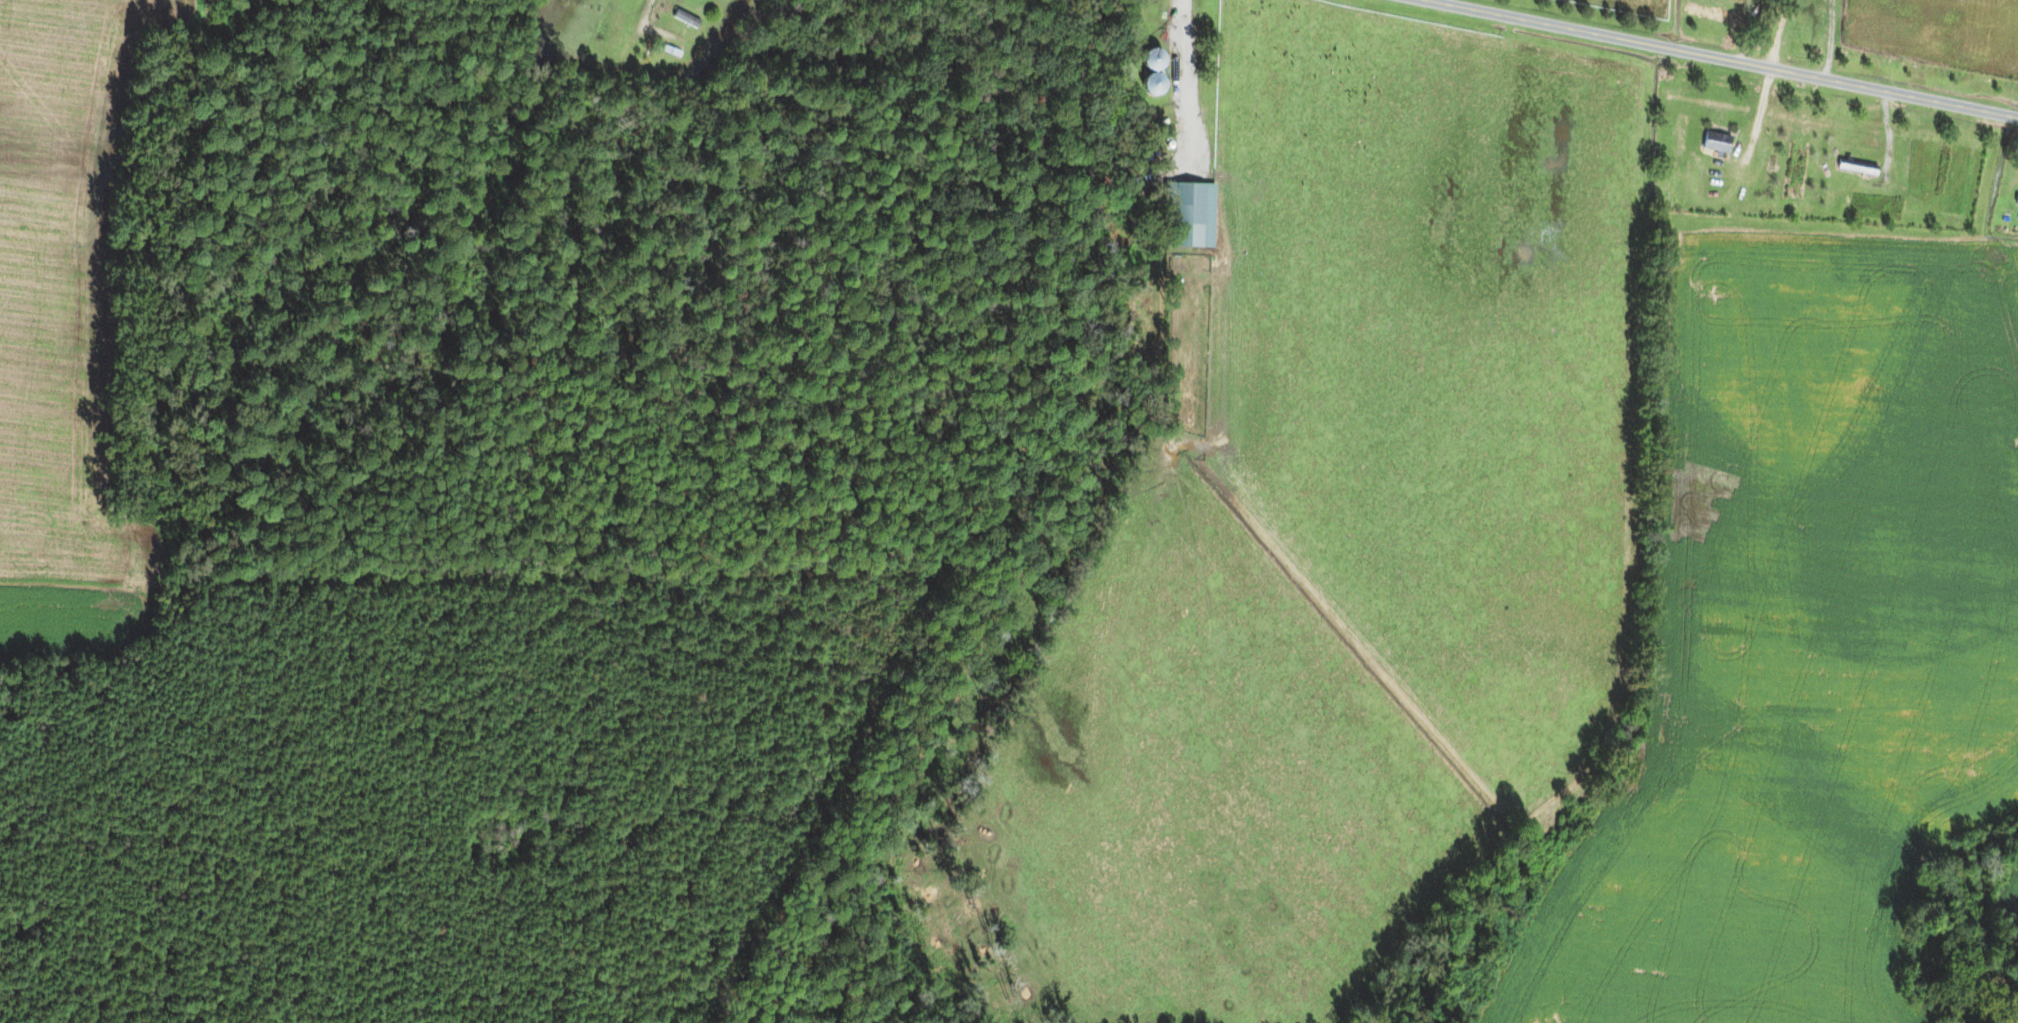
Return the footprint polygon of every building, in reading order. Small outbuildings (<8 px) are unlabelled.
[(697,27),(700,20),(676,9),(673,17),(697,27)] [(1707,131),(1703,150),(1728,155),(1732,137),(1707,131)] [(1842,159),(1840,168),(1875,175),(1877,166),(1842,159)] [(1215,183),(1163,182),(1162,246),(1213,247),(1215,183)]
